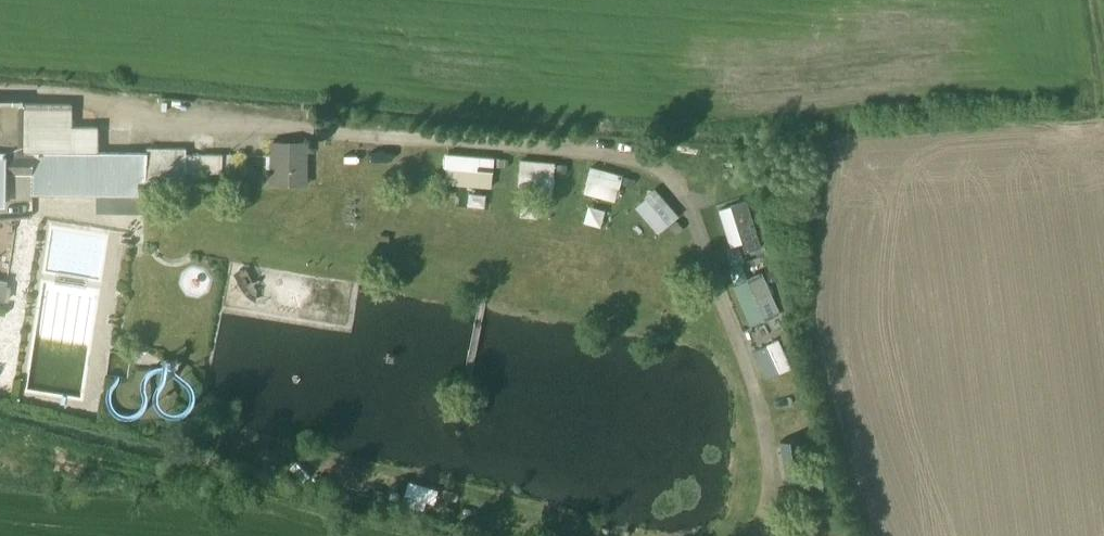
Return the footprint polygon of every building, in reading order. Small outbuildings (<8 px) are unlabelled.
[(185,156),(185,149),(146,149),(146,153),(96,153),(96,127),(70,127),(70,105),(0,104),(0,205),(4,205),(4,199),(31,200),(31,196),(95,196),(95,214),(143,214),(143,184),(185,185),(185,173),(185,156)] [(268,142),(268,186),(307,187),(306,142),(268,142)] [(185,156),(185,173),(244,175),(244,158),(222,157),(221,155),(185,156)] [(445,156),(443,169),(446,170),(444,185),(490,189),(491,168),(503,169),(504,161),(445,156)] [(518,161),(517,176),(518,177),(517,189),(549,193),(550,179),(552,179),(552,173),(564,174),(565,166),(518,161)] [(589,168),(582,195),(614,203),(619,185),(631,188),(633,180),(589,168)] [(644,200),(634,209),(656,235),(667,226),(674,234),(680,228),(674,220),(677,217),(653,190),(643,199),(644,200)] [(539,216),(539,198),(522,198),(521,216),(539,216)] [(745,201),(717,211),(729,248),(740,244),(743,254),(760,248),(745,201)] [(745,282),(732,287),(749,327),(779,315),(760,273),(744,280),(745,282)] [(777,341),(753,352),(765,380),(790,369),(777,341)] [(798,441),(779,444),(785,483),(808,480),(803,446),(799,447),(798,441)] [(370,472),(369,484),(386,486),(388,474),(370,472)] [(408,483),(404,497),(410,499),(407,508),(422,512),(424,503),(432,505),(436,491),(408,483)]
